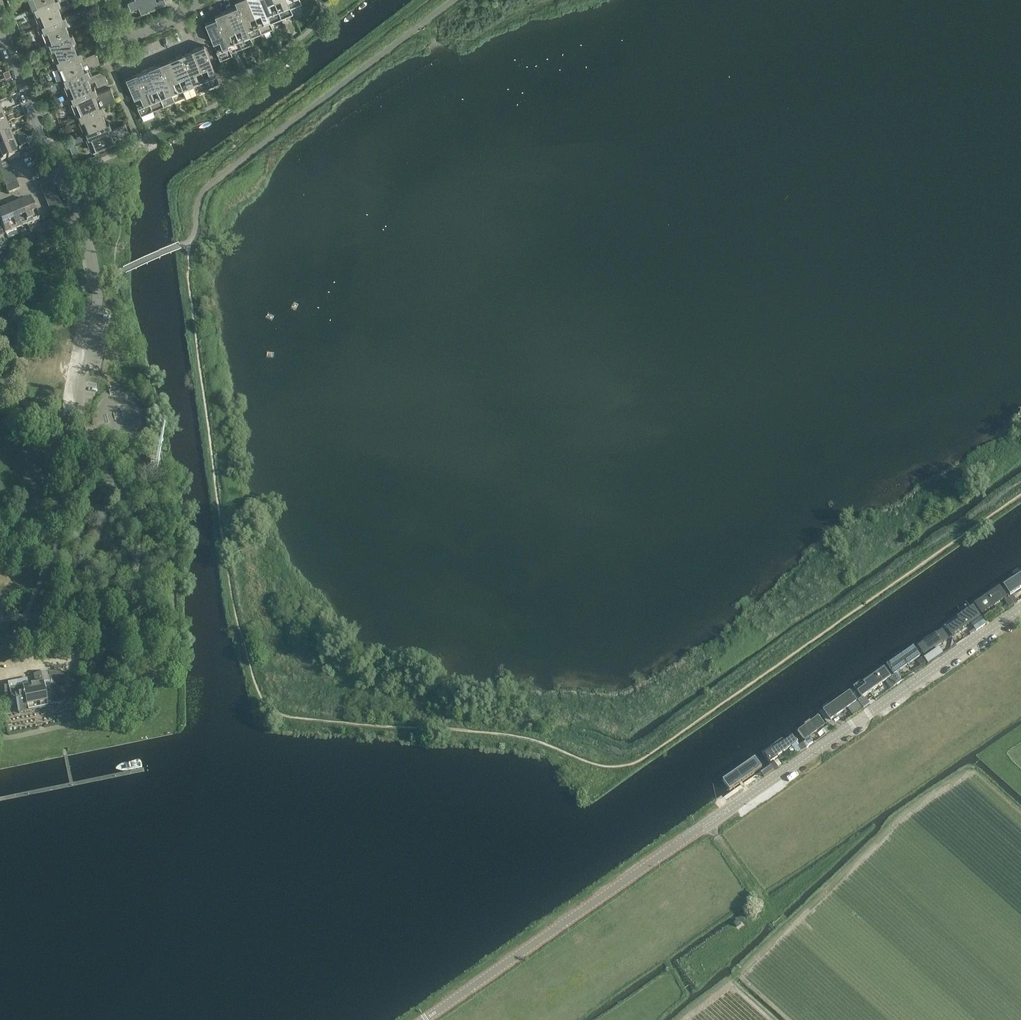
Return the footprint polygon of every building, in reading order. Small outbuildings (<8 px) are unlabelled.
[(34,7),(41,25),(62,16),(56,2),(59,1),(58,0),(52,0),(34,7)] [(129,6),(130,10),(138,6),(141,13),(166,3),(165,0),(158,0),(156,1),(156,0),(143,0),(129,6)] [(249,37),(251,36),(261,32),(248,0),(234,0),(236,5),(237,5),(249,37)] [(271,22),(270,23),(261,0),(248,0),(261,32),(273,27),(271,22)] [(271,22),(270,22),(281,17),(274,0),(261,0),(270,23),(271,22)] [(290,7),(287,0),(281,0),(283,5),(277,7),(275,1),(276,0),(274,0),(281,17),(293,12),(290,7)] [(253,42),(251,36),(249,37),(237,5),(236,5),(226,10),(241,47),(253,42)] [(226,10),(214,15),(215,17),(216,17),(230,51),(231,51),(241,47),(226,10)] [(38,26),(36,27),(39,32),(40,32),(43,30),(48,43),(69,34),(64,20),(66,19),(65,15),(62,16),(41,25),(38,26)] [(231,53),(231,51),(230,51),(216,17),(215,17),(204,22),(220,59),(232,54),(231,53)] [(43,45),(41,46),(45,55),(47,55),(52,52),(56,60),(77,52),(77,51),(71,38),(74,37),(72,32),(69,34),(48,43),(43,45)] [(208,86),(219,81),(204,45),(204,44),(198,47),(192,49),(208,86)] [(192,49),(181,54),(196,91),(208,86),(192,49)] [(77,52),(56,60),(63,78),(87,69),(90,68),(100,63),(95,52),(82,57),(79,50),(77,51),(77,52)] [(181,54),(170,58),(186,95),(196,91),(181,54)] [(170,58),(159,63),(175,100),(186,95),(170,58)] [(159,63),(148,68),(163,105),(175,100),(159,63)] [(148,68),(137,72),(152,109),(163,105),(148,68)] [(87,69),(63,78),(71,96),(92,88),(92,87),(89,82),(95,80),(97,86),(108,81),(103,70),(92,74),(90,69),(88,70),(87,69)] [(137,72),(125,77),(141,114),(152,109),(137,72)] [(92,88),(71,96),(78,114),(99,106),(99,105),(102,104),(115,99),(110,87),(97,93),(94,86),(92,87),(92,88)] [(99,106),(78,114),(85,132),(106,123),(106,122),(101,109),(103,108),(102,104),(99,105),(99,106)] [(106,123),(85,132),(93,149),(88,151),(88,152),(117,140),(116,139),(114,140),(112,135),(117,133),(119,139),(130,135),(125,123),(109,129),(108,127),(111,126),(109,121),(106,122),(106,123)] [(10,134),(6,123),(0,125),(0,138),(10,134)] [(15,144),(10,134),(0,138),(0,150),(15,144)] [(0,162),(0,170),(11,166),(8,161),(20,156),(15,144),(0,150),(0,161),(0,162)] [(0,170),(0,172),(2,176),(13,172),(11,166),(0,170)] [(13,172),(2,176),(4,182),(15,177),(13,172)] [(15,177),(4,182),(6,187),(17,183),(15,177)] [(40,186),(43,193),(54,188),(51,182),(40,186)] [(17,183),(6,187),(9,193),(20,188),(17,183)] [(54,188),(43,193),(45,198),(56,194),(54,188)] [(56,194),(45,198),(47,204),(58,200),(56,194)] [(30,199),(19,203),(28,225),(39,221),(30,199)] [(58,200),(47,204),(49,209),(60,205),(58,200)] [(19,203),(8,208),(17,230),(28,225),(19,203)] [(60,205),(49,209),(52,215),(63,211),(60,205)] [(0,211),(0,221),(5,234),(17,230),(8,208),(0,211)] [(159,454),(149,457),(151,463),(160,460),(159,454)] [(1011,596),(1020,590),(1020,570),(1002,582),(1011,596)] [(973,600),(984,616),(1007,601),(1006,599),(1010,597),(1000,582),(973,600)] [(941,621),(952,637),(983,617),(972,601),(941,621)] [(977,631),(986,624),(982,618),(972,625),(977,631)] [(913,640),(924,657),(951,638),(940,622),(913,640)] [(880,658),(893,676),(923,655),(909,637),(880,658)] [(846,683),(860,701),(892,678),(879,659),(846,683)] [(27,678),(8,682),(9,689),(10,694),(10,695),(11,699),(16,698),(19,712),(48,706),(47,703),(47,702),(51,703),(54,703),(58,703),(61,702),(64,700),(65,698),(67,696),(68,694),(69,692),(69,689),(69,687),(69,686),(69,683),(68,682),(68,680),(66,678),(65,677),(63,675),(61,674),(59,673),(58,672),(54,672),(52,672),(50,672),(48,673),(48,671),(34,675),(35,684),(28,685),(27,678)] [(816,706),(828,723),(859,701),(846,684),(816,706)] [(819,712),(794,729),(803,741),(827,724),(819,712)] [(793,730),(762,751),(770,764),(801,742),(793,730)] [(720,781),(728,792),(770,764),(761,752),(720,781)]
